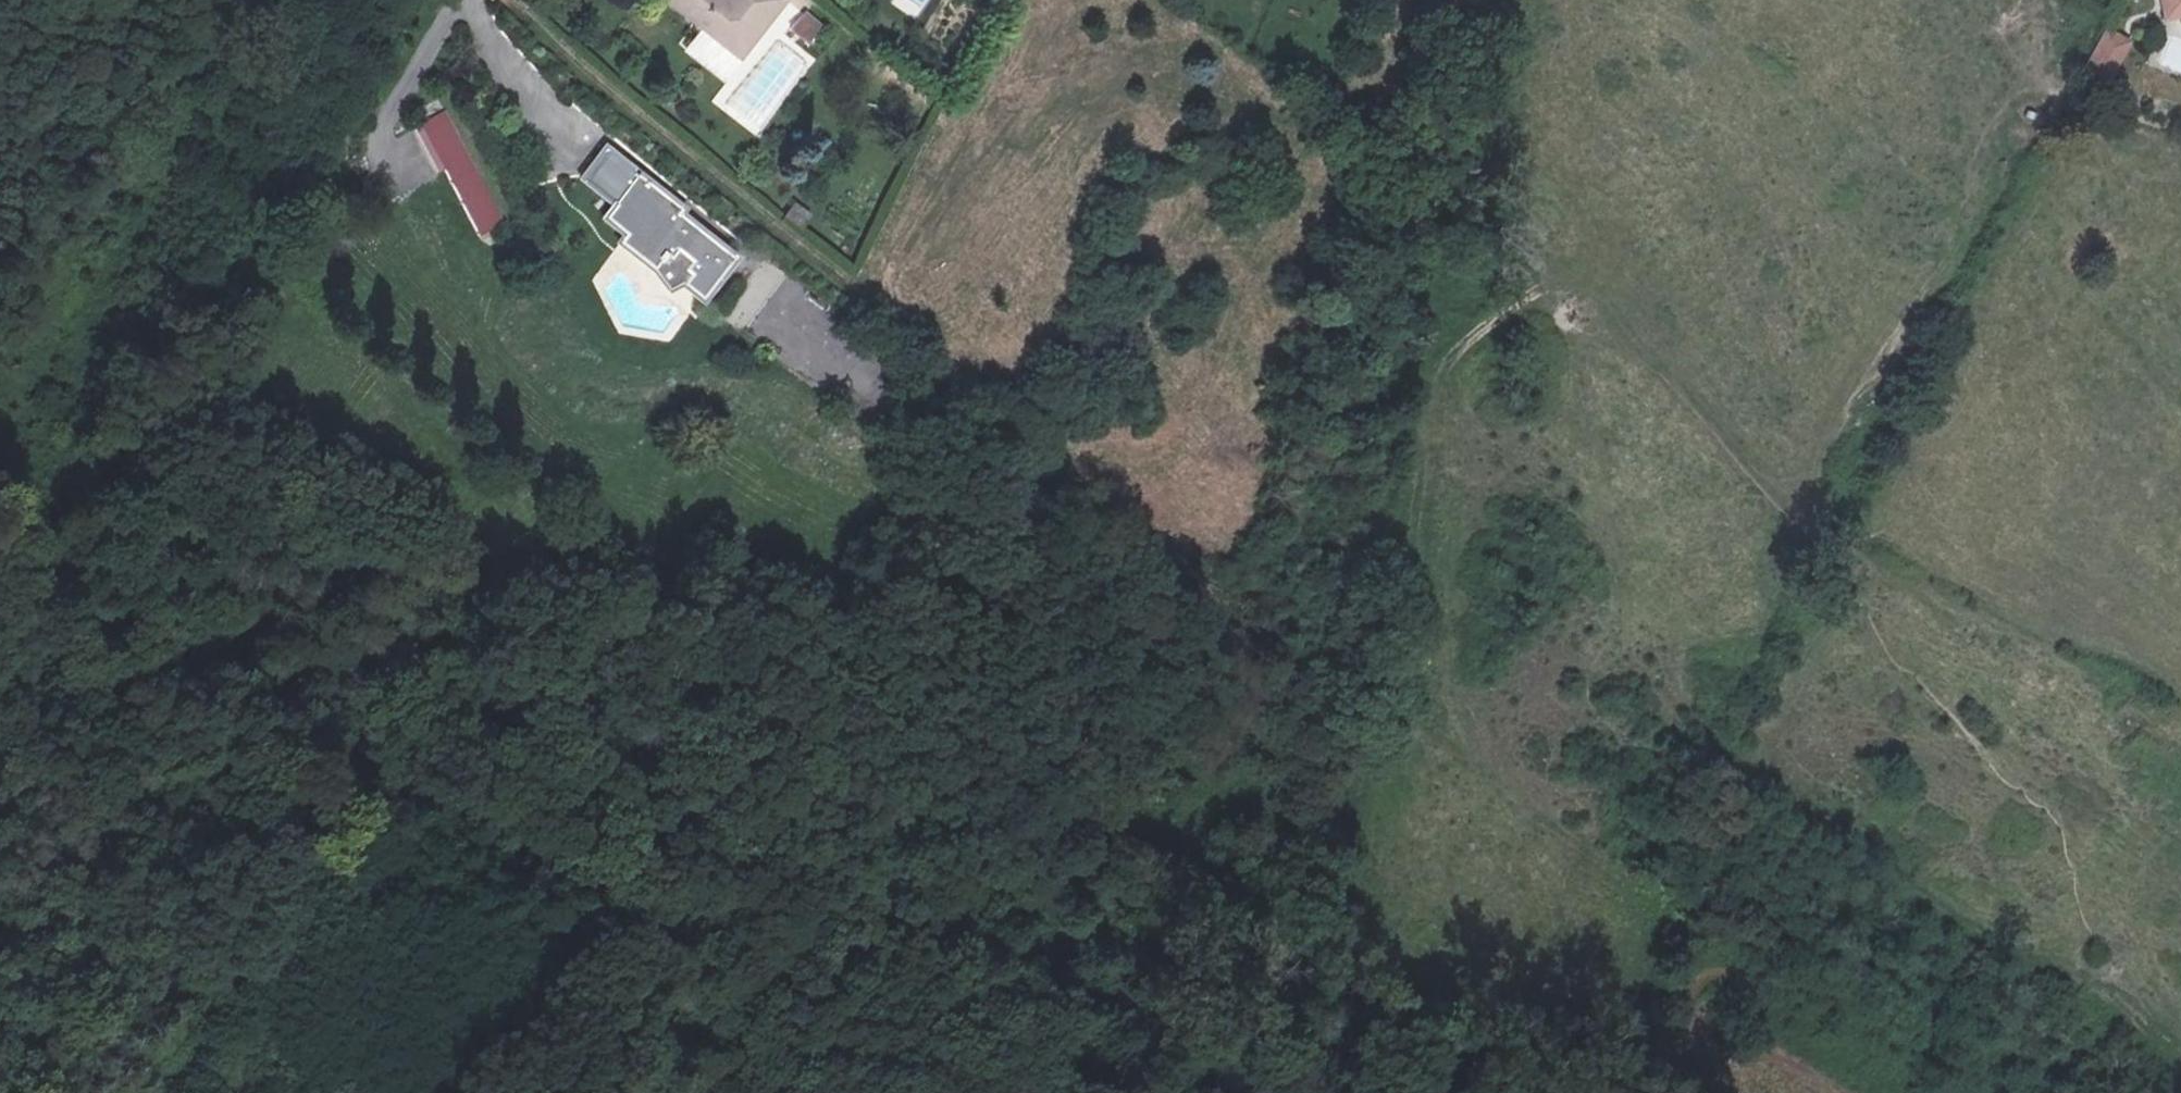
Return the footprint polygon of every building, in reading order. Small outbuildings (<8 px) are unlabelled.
[(672,3),(719,43),(755,0),(674,0),(672,3)] [(2157,16),(2180,11),(2180,0),(2154,0),(2157,16)] [(806,11),(788,33),(807,48),(825,25),(806,11)] [(2105,91),(2134,43),(2107,27),(2079,75),(2105,91)] [(511,225),(451,107),(422,120),(477,237),(511,225)] [(678,200),(602,143),(578,178),(607,206),(596,217),(622,232),(614,241),(647,267),(664,292),(675,285),(705,298),(741,256),(678,200)] [(802,231),(813,214),(794,202),(783,220),(802,231)]
